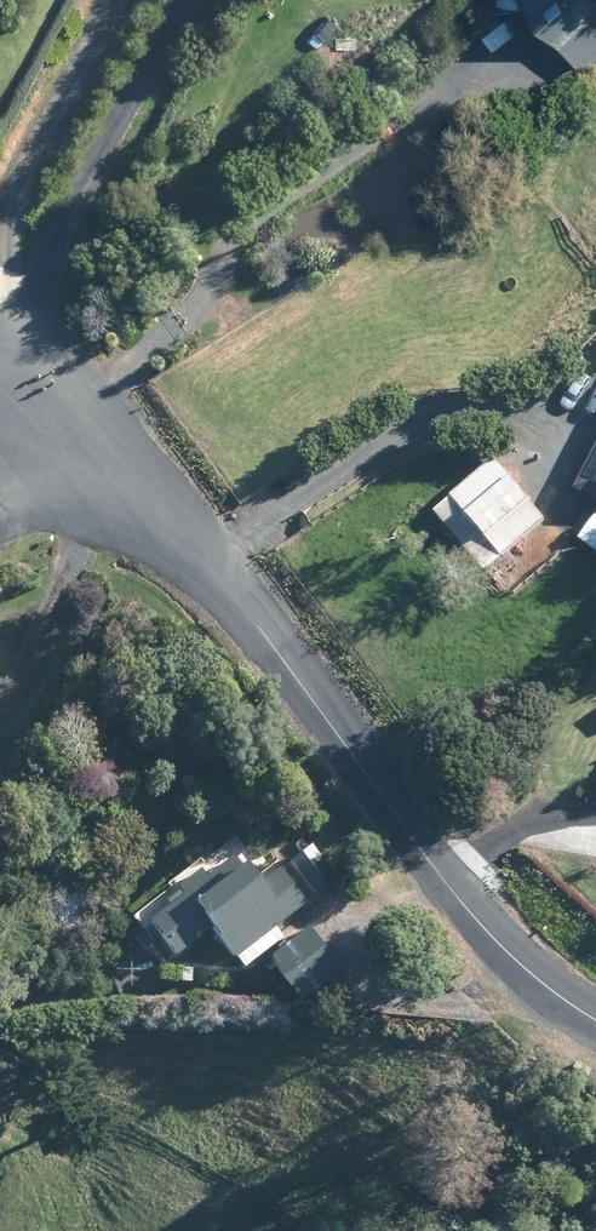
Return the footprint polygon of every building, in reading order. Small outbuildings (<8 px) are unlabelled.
[(590,70),(595,65),(595,0),(528,0),(590,70)] [(455,493),(506,555),(551,517),(500,456),(455,493)] [(580,487),(595,495),(595,456),(580,487)] [(319,894),(338,879),(340,877),(313,844),(293,859),(319,894)] [(309,902),(283,867),(278,860),(261,872),(243,849),(209,875),(203,867),(181,884),(188,892),(155,918),(178,949),(180,951),(182,950),(216,924),(239,955),(309,902)] [(79,889),(55,911),(70,928),(94,907),(79,889)] [(313,998),(350,968),(314,922),(277,951),(278,953),(313,998)] [(193,967),(166,966),(163,966),(162,979),(193,979),(193,969),(193,967)]
